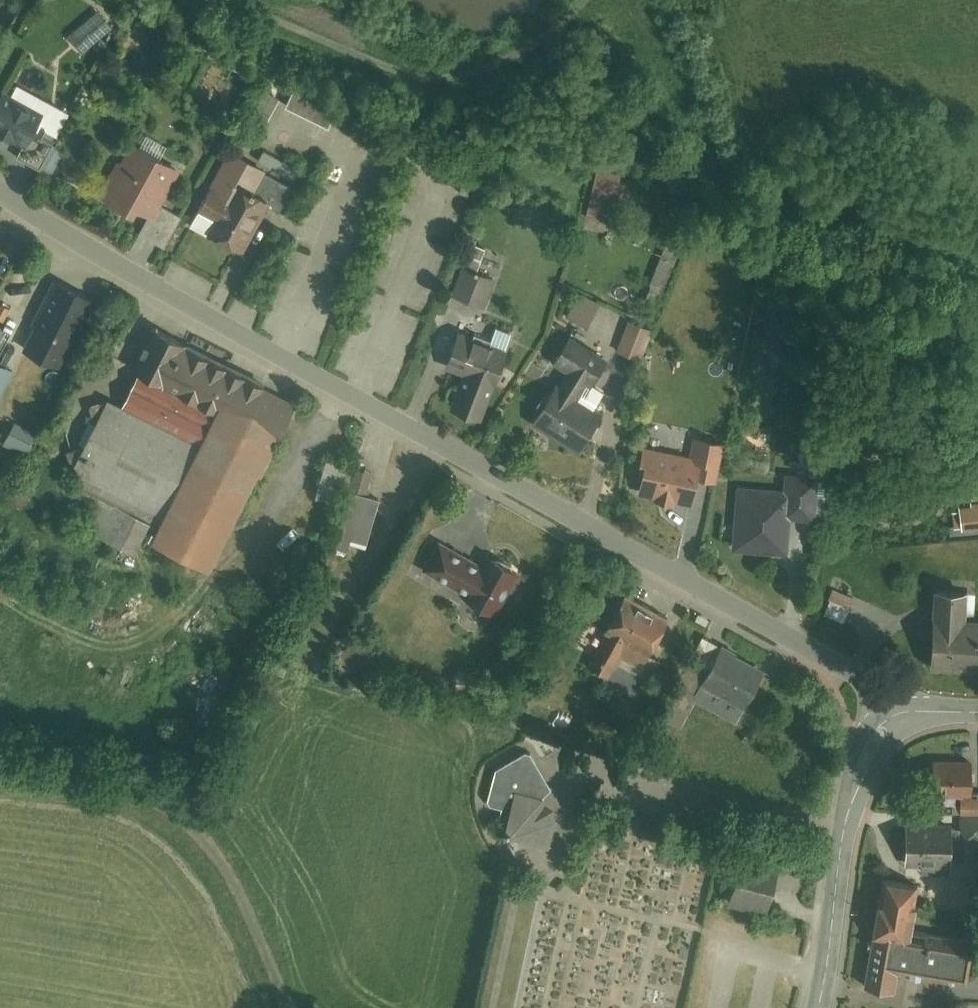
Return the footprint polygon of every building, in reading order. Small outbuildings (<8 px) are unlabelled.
[(68,35),(84,53),(108,32),(91,13),(68,35)] [(327,116),(339,92),(297,72),(290,86),(268,75),(254,106),(277,117),(287,97),(327,116)] [(4,87),(0,94),(0,129),(21,140),(14,153),(37,166),(52,138),(33,128),(43,109),(4,87)] [(104,195),(152,222),(180,171),(132,145),(104,195)] [(277,201),(289,174),(246,153),(230,188),(208,178),(199,197),(215,205),(207,222),(241,238),(262,194),(277,201)] [(145,241),(166,252),(183,218),(163,208),(145,241)] [(505,272),(480,262),(468,288),(493,299),(505,272)] [(88,293),(53,277),(23,340),(58,357),(88,293)] [(640,312),(623,338),(639,349),(656,322),(640,312)] [(298,404),(152,324),(130,364),(142,371),(124,402),(113,396),(74,468),(164,514),(152,535),(204,563),(279,428),(283,430),(298,404)] [(546,357),(562,368),(529,420),(571,447),(594,410),(578,399),(604,358),(562,331),(546,357)] [(462,398),(487,409),(511,356),(464,335),(452,362),(474,372),(462,398)] [(12,369),(0,362),(0,391),(12,369)] [(647,449),(639,492),(693,502),(697,478),(718,482),(726,440),(692,434),(688,456),(647,449)] [(368,484),(372,460),(330,453),(325,487),(347,490),(339,536),(366,540),(375,486),(368,484)] [(787,485),(741,480),(734,544),(786,550),(790,513),(814,515),(819,476),(789,473),(787,485)] [(109,504),(86,552),(125,570),(148,522),(109,504)] [(466,595),(492,610),(517,567),(488,550),(481,562),(440,539),(425,565),(469,590),(466,595)] [(928,585),(929,661),(953,661),(953,668),(977,668),(977,617),(962,617),(962,584),(928,585)] [(836,589),(824,617),(846,627),(859,599),(836,589)] [(675,620),(616,593),(584,663),(611,675),(624,646),(656,661),(675,620)] [(708,669),(690,659),(664,712),(685,723),(702,689),(742,709),(761,670),(718,649),(708,669)] [(517,839),(544,829),(562,811),(554,793),(530,753),(495,770),(490,782),(484,806),(511,812),(505,835),(517,839)] [(958,754),(921,754),(921,784),(958,784),(958,754)] [(963,788),(961,840),(977,840),(977,788),(963,788)] [(952,820),(909,819),(909,848),(922,848),(921,873),(951,874),(952,820)] [(728,898),(766,908),(778,857),(740,846),(728,898)] [(916,886),(880,881),(864,982),(896,987),(899,967),(960,977),(967,938),(909,929),(916,886)]
